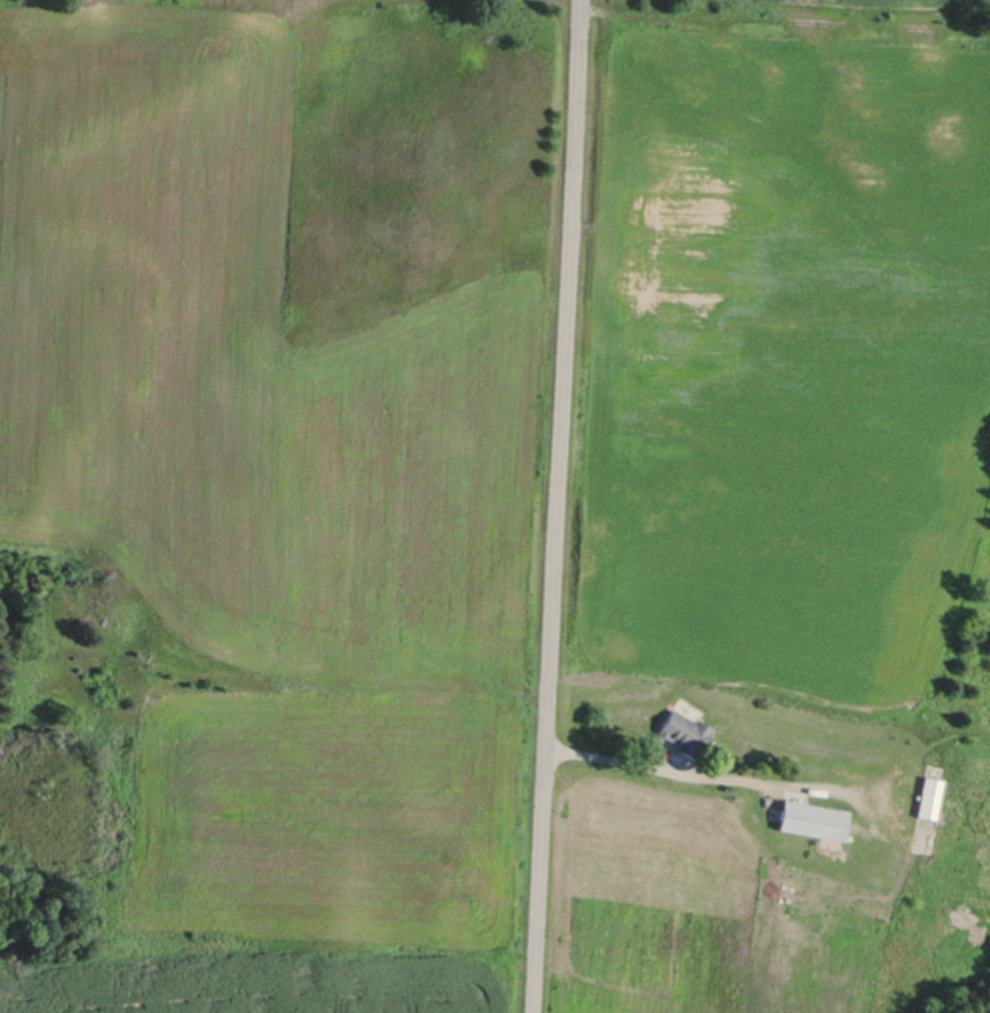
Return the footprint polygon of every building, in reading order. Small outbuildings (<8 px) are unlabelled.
[(673,706),(694,719),(696,716),(713,727),(711,730),(695,755),(693,758),(676,747),(678,744),(665,735),(663,736),(659,734),(659,732),(657,730),(673,706)] [(902,752),(947,760),(937,819),(891,811),(898,770),(885,768),(887,757),(900,759),(902,752)] [(795,796),(794,799),(797,800),(798,796),(806,798),(806,801),(848,809),(843,838),(778,827),(783,797),(790,799),(790,796),(795,796)]
